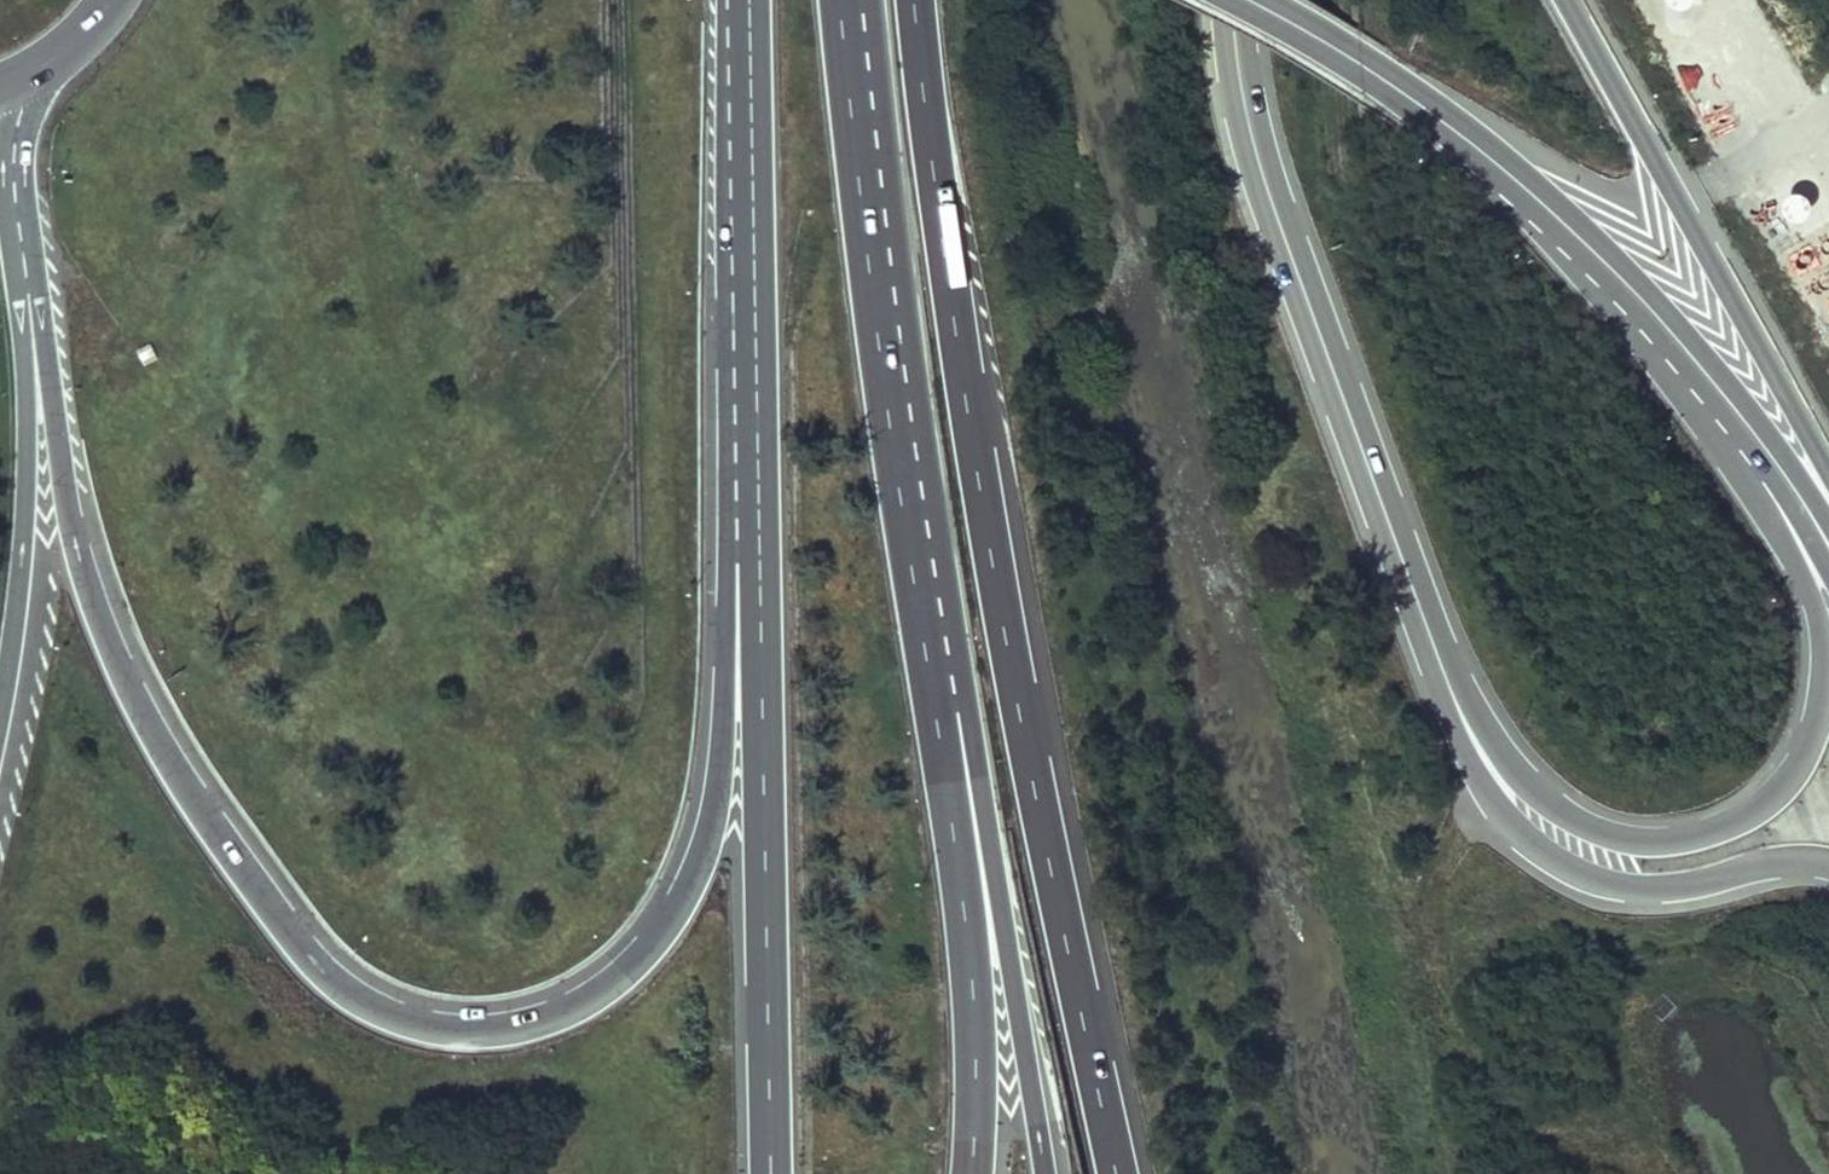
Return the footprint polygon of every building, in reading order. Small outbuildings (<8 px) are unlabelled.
[(150,344),(137,351),(145,366),(158,359),(150,344)]
